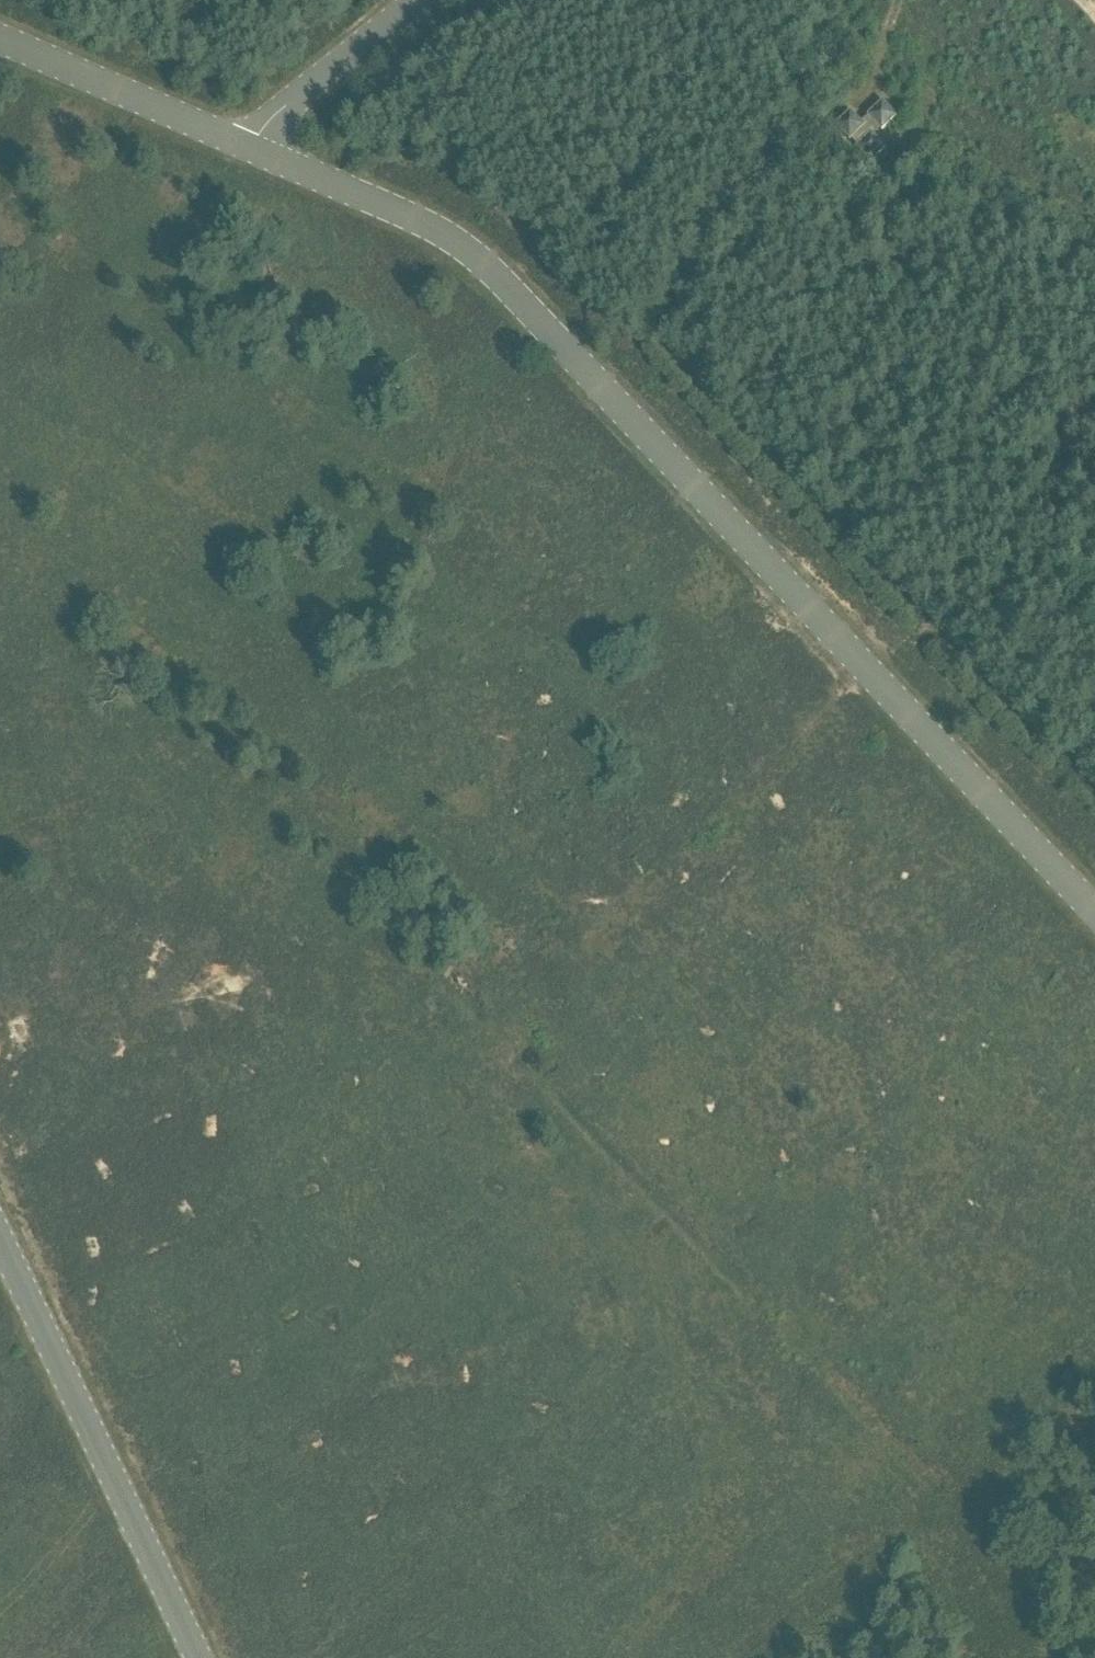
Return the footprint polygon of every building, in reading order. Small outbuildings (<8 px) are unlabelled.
[(882,100),(867,114),(881,128),(895,115),(882,100)] [(678,774),(660,789),(667,797),(685,783),(678,774)] [(498,787),(502,800),(521,794),(517,782),(498,787)] [(887,852),(883,865),(903,870),(906,856),(887,852)] [(702,1099),(713,1093),(705,1078),(694,1083),(702,1099)] [(210,1122),(210,1105),(197,1104),(196,1122),(210,1122)] [(93,1165),(104,1162),(97,1141),(87,1145),(93,1165)] [(168,1189),(179,1210),(191,1204),(180,1183),(168,1189)]
